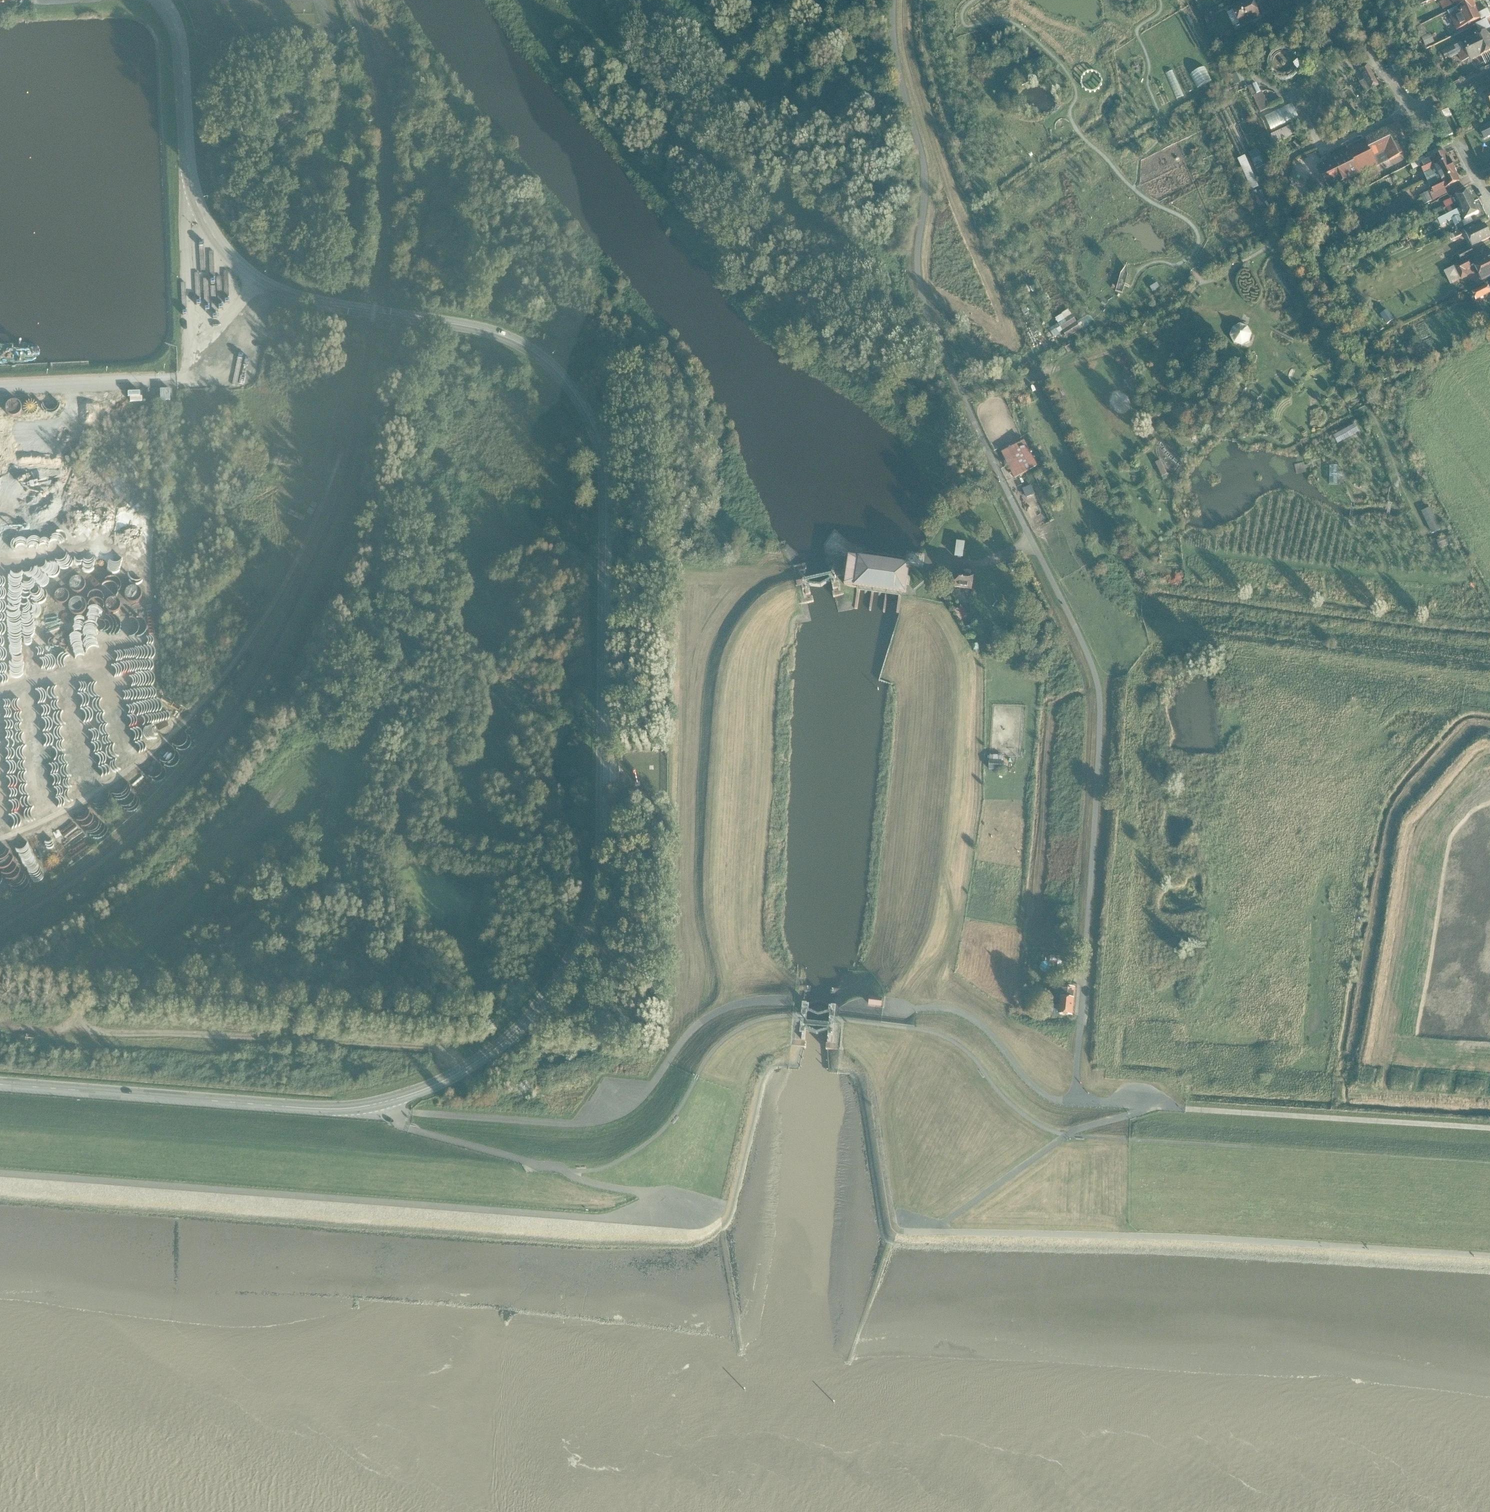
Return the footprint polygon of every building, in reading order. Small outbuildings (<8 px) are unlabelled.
[(1230,9),(1240,29),(1260,19),(1251,0),(1249,0),(1230,9)] [(1274,11),(1283,7),(1280,0),(1268,0),(1269,1),(1274,11)] [(1458,9),(1473,2),(1472,0),(1446,0),(1446,1),(1441,3),(1444,11),(1457,6),(1458,9)] [(1269,1),(1260,5),(1265,15),(1274,11),(1269,1)] [(1473,2),(1458,9),(1460,14),(1451,18),(1457,31),(1481,20),(1473,2)] [(1218,21),(1214,12),(1206,15),(1211,24),(1218,21)] [(1489,43),(1489,38),(1487,32),(1462,44),(1467,54),(1489,43)] [(1467,54),(1471,63),(1489,54),(1489,43),(1467,54)] [(1267,63),(1268,68),(1271,73),(1276,76),(1282,78),(1287,77),(1293,75),(1297,70),(1298,65),(1298,59),(1296,54),(1293,50),(1289,48),(1284,47),(1279,47),(1274,49),(1271,53),(1268,57),(1267,63)] [(1379,86),(1367,64),(1358,68),(1370,90),(1379,86)] [(1184,65),(1167,72),(1177,97),(1194,90),(1184,65)] [(1249,86),(1259,111),(1268,108),(1259,82),(1249,86)] [(1291,103),(1264,116),(1272,131),(1299,118),(1291,103)] [(1442,110),(1435,114),(1446,137),(1453,134),(1442,110)] [(1346,146),(1359,173),(1377,165),(1373,156),(1384,151),(1389,160),(1411,149),(1397,123),(1382,130),(1346,146)] [(1479,129),(1483,138),(1489,134),(1489,123),(1479,129)] [(1292,125),(1270,135),(1274,144),(1296,133),(1292,125)] [(1255,149),(1248,153),(1254,166),(1261,163),(1255,149)] [(1445,153),(1431,160),(1431,161),(1435,169),(1438,175),(1453,168),(1449,160),(1448,160),(1445,153)] [(1308,156),(1310,162),(1319,160),(1317,154),(1308,156)] [(1244,156),(1237,159),(1251,190),(1258,187),(1244,156)] [(1266,174),(1261,163),(1254,166),(1259,177),(1266,174)] [(1453,168),(1438,175),(1441,181),(1445,189),(1460,182),(1453,168)] [(1387,197),(1397,193),(1393,185),(1384,189),(1387,197)] [(1261,204),(1268,200),(1263,190),(1257,193),(1261,204)] [(1468,191),(1453,198),(1457,205),(1455,206),(1457,210),(1474,202),(1468,191)] [(1474,202),(1457,210),(1459,214),(1461,213),(1465,220),(1479,213),(1474,202)] [(1464,231),(1472,247),(1489,239),(1489,236),(1485,225),(1474,230),(1473,227),(1464,231)] [(1459,253),(1462,260),(1475,254),(1472,247),(1459,253)] [(1474,265),(1482,281),(1489,276),(1489,257),(1474,265)] [(1469,259),(1454,266),(1461,279),(1467,275),(1464,270),(1472,266),(1469,259)] [(1120,273),(1115,291),(1122,293),(1124,286),(1127,275),(1126,265),(1120,273)] [(1472,292),(1476,299),(1489,292),(1487,285),(1472,292)] [(1394,319),(1386,309),(1380,313),(1387,324),(1394,319)] [(1064,332),(1066,336),(1081,329),(1074,314),(1049,327),(1054,337),(1064,332)] [(1355,425),(1334,436),(1338,444),(1359,432),(1355,425)] [(1038,466),(1025,441),(1002,452),(1015,478),(1038,466)] [(1155,462),(1160,476),(1167,474),(1161,459),(1155,462)] [(1337,466),(1329,466),(1329,484),(1337,484),(1337,478),(1341,478),(1341,472),(1337,472),(1337,466)] [(1025,497),(1034,494),(1031,485),(1023,488),(1025,497)] [(1431,507),(1421,512),(1432,534),(1441,530),(1431,507)] [(1446,537),(1436,541),(1439,547),(1449,543),(1446,537)] [(840,587),(904,594),(907,563),(844,556),(840,587)] [(975,575),(962,574),(961,589),(974,590),(975,575)] [(968,635),(976,634),(975,625),(966,626),(968,635)] [(169,759),(177,750),(173,746),(165,754),(169,759)] [(183,760),(177,753),(170,759),(176,766),(183,760)] [(1002,756),(992,757),(993,769),(1003,769),(1002,756)] [(171,764),(165,773),(169,776),(175,767),(171,764)] [(134,801),(151,785),(139,773),(122,789),(134,801)] [(126,805),(117,812),(124,820),(133,813),(126,805)] [(36,884),(45,880),(33,852),(40,849),(39,845),(50,841),(46,831),(34,836),(35,839),(24,843),(29,855),(22,858),(29,874),(31,873),(36,884)] [(1074,1019),(1076,989),(1062,988),(1060,1018),(1074,1019)] [(885,1002),(872,1001),(872,1009),(884,1010),(885,1002)]
